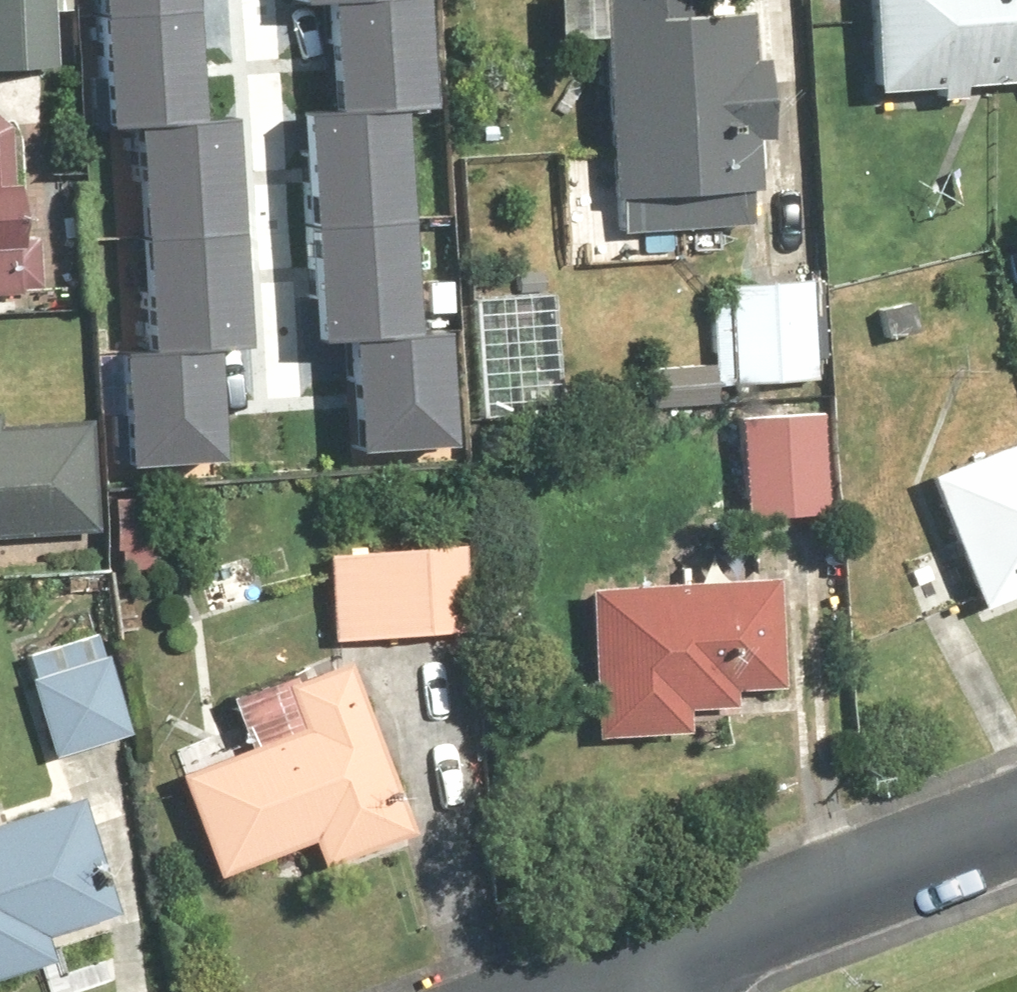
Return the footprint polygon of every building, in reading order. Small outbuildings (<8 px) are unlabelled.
[(64,69),(64,13),(83,13),(83,0),(0,0),(0,69),(64,69)] [(109,23),(202,18),(202,0),(108,0),(109,23)] [(410,106),(443,103),(434,0),(343,0),(351,109),(410,106)] [(600,236),(736,230),(732,148),(743,148),(738,54),(727,54),(725,10),(643,13),(642,0),(528,0),(530,43),(575,41),(583,202),(556,203),(558,249),(600,247),(600,236)] [(853,92),(921,89),(922,102),(950,101),(949,88),(1016,84),(1016,85),(1016,0),(848,0),(853,92)] [(115,129),(149,127),(207,123),(202,18),(109,23),(115,129)] [(43,181),(14,181),(15,102),(0,102),(0,300),(42,301),(43,181)] [(324,229),(416,223),(410,106),(351,109),(317,111),(324,229)] [(149,127),(157,244),(249,239),(241,121),(207,123),(149,127)] [(365,342),(424,336),(416,223),(324,229),(331,344),(365,342)] [(157,244),(163,358),(222,356),(256,354),(249,239),(157,244)] [(696,286),(699,365),(634,368),(636,412),(701,410),(700,387),(808,382),(804,281),(696,286)] [(375,451),(465,443),(455,334),(424,336),(365,342),(375,451)] [(132,359),(136,468),(226,465),(222,356),(163,358),(132,359)] [(812,413),(724,417),(729,519),(816,515),(812,413)] [(5,431),(4,418),(0,418),(0,541),(106,536),(100,426),(5,431)] [(908,476),(964,611),(1016,589),(1016,431),(908,476)] [(163,498),(126,497),(123,569),(160,571),(163,498)] [(454,548),(317,552),(320,640),(456,636),(454,548)] [(578,737),(675,734),(674,710),(721,708),(720,691),(764,689),(760,579),(572,587),(578,737)] [(107,630),(27,655),(61,761),(141,736),(107,630)] [(324,844),(335,872),(427,835),(354,652),(235,699),(254,746),(186,774),(230,882),(324,844)] [(119,882),(91,891),(87,879),(115,870),(91,795),(0,825),(0,982),(74,959),(70,945),(133,925),(119,882)]
